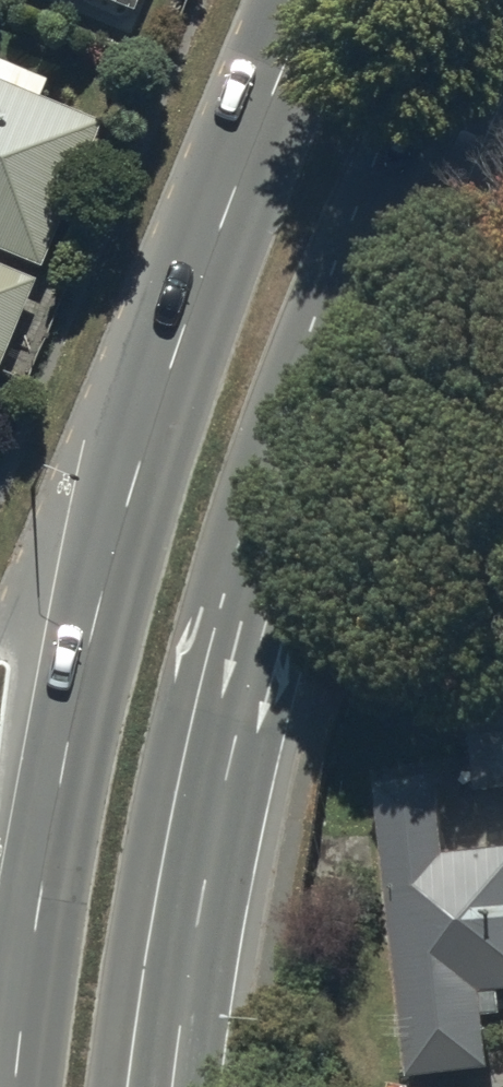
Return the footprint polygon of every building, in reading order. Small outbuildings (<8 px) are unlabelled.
[(135,27),(146,0),(70,0),(135,27)] [(43,283),(103,138),(0,96),(0,265),(43,283)] [(38,295),(0,280),(0,386),(38,295)] [(468,660),(479,792),(502,791),(502,657),(468,660)] [(381,788),(413,1083),(496,1074),(490,1022),(502,1021),(502,856),(450,861),(442,782),(381,788)]
